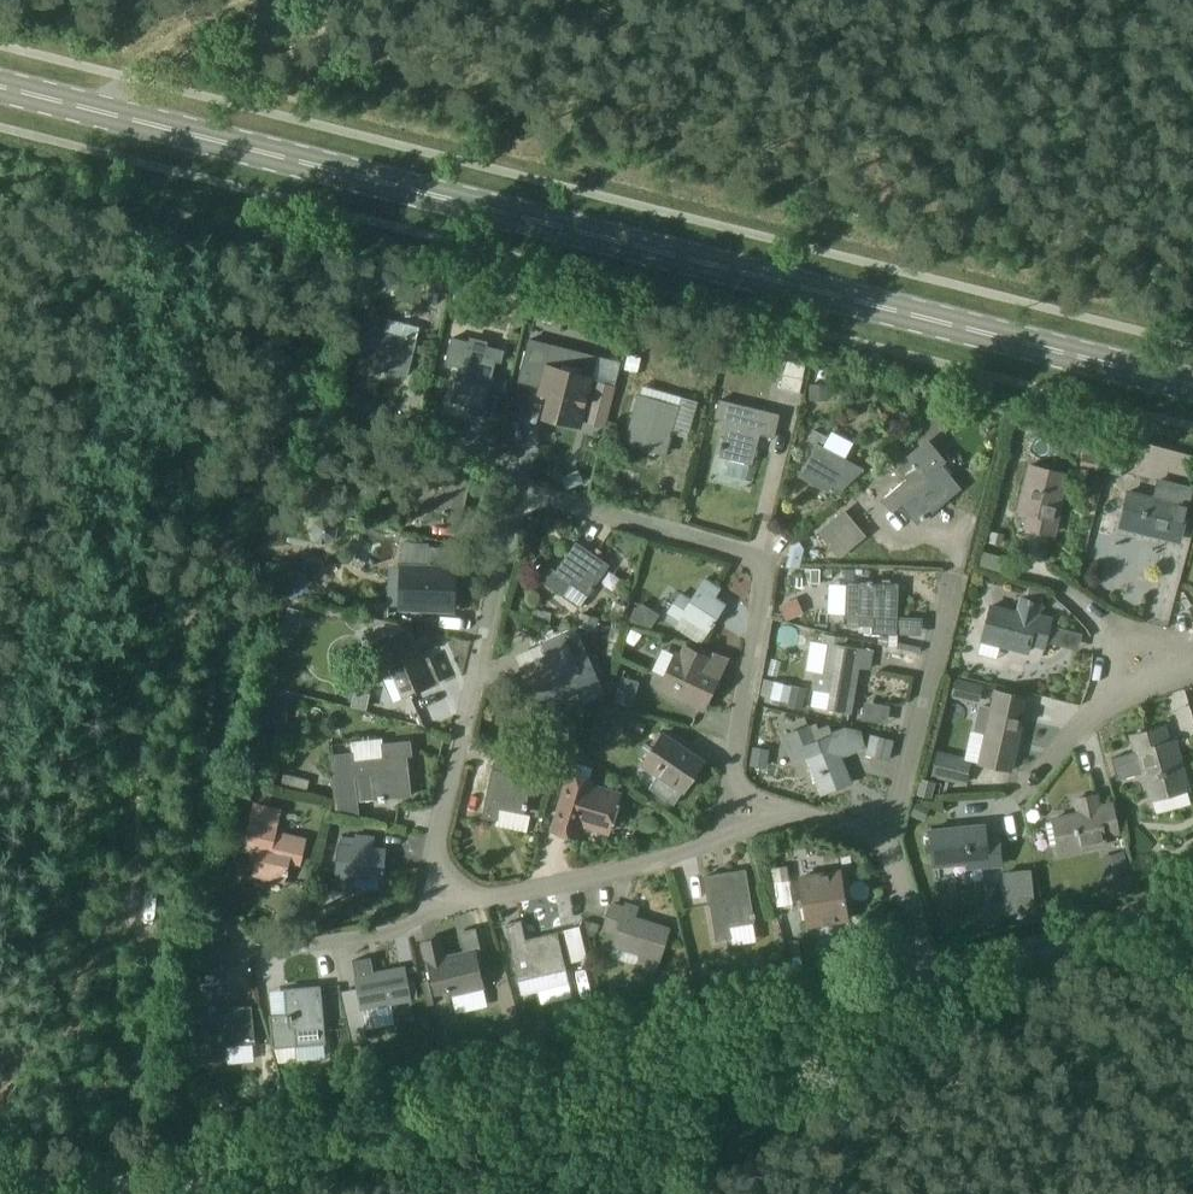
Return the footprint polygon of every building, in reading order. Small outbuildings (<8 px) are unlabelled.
[(449,281),(439,279),(435,292),(441,294),(438,305),(443,306),(445,306),(451,282),(449,281)] [(468,304),(472,290),(458,286),(454,300),(468,304)] [(407,376),(420,327),(372,315),(371,321),(369,321),(367,331),(363,330),(356,370),(374,375),(376,368),(407,376)] [(487,395),(499,346),(468,339),(467,341),(452,337),(446,363),(460,367),(454,387),(487,395)] [(590,387),(597,357),(530,338),(518,381),(545,388),(542,401),(549,403),(546,415),(580,424),(582,419),(590,387)] [(711,352),(696,357),(702,374),(717,369),(711,352)] [(643,357),(629,354),(626,369),(639,372),(643,357)] [(780,390),(799,394),(803,379),(784,374),(780,390)] [(598,380),(588,419),(607,426),(617,385),(598,380)] [(826,383),(809,383),(809,400),(826,401),(826,383)] [(678,405),(638,394),(627,440),(665,450),(678,405)] [(798,417),(732,403),(719,455),(752,463),(756,442),(791,449),(798,417)] [(829,436),(814,428),(808,440),(817,445),(799,476),(828,491),(832,486),(841,491),(865,469),(847,459),(823,446),(829,436)] [(1128,447),(1117,445),(1110,471),(1121,474),(1128,447)] [(1101,451),(1085,447),(1080,466),(1097,470),(1101,451)] [(933,457),(920,467),(914,460),(903,469),(909,476),(882,498),(892,509),(901,502),(918,521),(958,488),(933,457)] [(1062,470),(1029,462),(1018,509),(1027,511),(1023,530),(1050,537),(1061,496),(1056,495),(1062,470)] [(472,474),(455,470),(435,463),(423,507),(461,516),(472,474)] [(315,505),(326,508),(330,494),(319,491),(315,505)] [(1189,503),(1155,495),(1154,498),(1128,491),(1120,525),(1165,537),(1168,528),(1182,531),(1189,503)] [(844,510),(818,531),(840,558),(867,536),(844,510)] [(333,519),(323,517),(315,522),(313,534),(319,542),(328,544),(337,539),(339,529),(333,519)] [(988,543),(1003,546),(1006,534),(990,531),(988,543)] [(609,564),(576,541),(556,570),(546,584),(562,595),(570,583),(587,596),(609,564)] [(455,569),(466,569),(467,547),(402,545),(400,580),(416,580),(415,606),(453,608),(455,569)] [(820,569),(810,569),(810,584),(820,584),(820,569)] [(869,575),(849,574),(849,584),(859,584),(859,582),(868,582),(869,575)] [(680,614),(707,631),(723,605),(708,596),(715,584),(702,577),(680,614)] [(859,582),(859,584),(849,584),(846,584),(845,615),(859,615),(859,626),(872,626),(872,633),(896,634),(897,620),(898,583),(859,582)] [(623,617),(629,592),(621,590),(618,604),(613,603),(610,614),(623,617)] [(1025,599),(1041,602),(1043,593),(1027,590),(1025,599)] [(1025,599),(1017,597),(1014,610),(990,605),(981,639),(1028,651),(1030,644),(1044,648),(1051,621),(1037,617),(1041,602),(1025,599)] [(794,599),(781,605),(787,618),(801,613),(794,599)] [(389,603),(374,602),(373,616),(388,617),(389,603)] [(659,616),(639,604),(628,621),(651,628),(659,616)] [(289,608),(284,628),(299,632),(304,611),(289,608)] [(600,617),(580,612),(577,624),(596,629),(600,617)] [(900,633),(923,633),(924,615),(900,615),(900,633)] [(1078,649),(1082,631),(1055,624),(1050,642),(1078,649)] [(612,625),(608,640),(618,643),(622,628),(612,625)] [(403,627),(371,641),(385,676),(395,672),(404,695),(440,682),(429,657),(418,661),(403,627)] [(858,666),(869,668),(872,650),(843,645),(845,637),(823,633),(822,641),(830,643),(825,672),(817,670),(814,688),(832,691),(829,708),(850,712),(854,694),(849,692),(851,678),(856,679),(858,666)] [(588,654),(580,657),(578,654),(586,650),(581,637),(569,643),(566,635),(544,645),(549,657),(522,669),(528,682),(539,677),(549,700),(580,686),(598,677),(588,654)] [(900,635),(892,635),(892,638),(892,647),(900,647),(900,635)] [(890,647),(892,638),(883,636),(881,645),(890,647)] [(703,666),(708,658),(684,646),(680,654),(677,653),(661,687),(703,707),(720,674),(703,666)] [(639,680),(622,675),(615,701),(632,705),(639,680)] [(983,684),(954,678),(950,696),(979,702),(983,684)] [(805,688),(774,681),(770,703),(800,710),(805,688)] [(277,688),(273,695),(289,707),(296,696),(277,688)] [(1027,697),(995,690),(979,762),(1011,770),(1027,697)] [(355,691),(352,707),(367,710),(370,694),(355,691)] [(863,701),(862,720),(889,721),(890,702),(863,701)] [(786,734),(796,760),(807,756),(822,794),(851,782),(837,747),(863,736),(860,730),(846,728),(816,740),(810,724),(786,734)] [(1173,741),(1167,742),(1162,727),(1130,735),(1139,771),(1144,770),(1151,797),(1186,788),(1173,741)] [(703,759),(663,732),(653,747),(646,758),(642,764),(658,774),(649,787),(674,804),(683,791),(703,759)] [(892,760),(897,739),(872,733),(866,753),(892,760)] [(384,758),(355,762),(353,752),(331,755),(337,811),(361,816),(359,800),(375,798),(411,795),(407,755),(412,755),(411,740),(382,744),(384,758)] [(647,755),(652,748),(645,744),(640,751),(647,755)] [(768,749),(753,746),(750,765),(764,768),(768,749)] [(537,750),(523,748),(522,758),(535,760),(537,750)] [(971,759),(937,751),(931,776),(966,784),(971,759)] [(543,762),(557,764),(558,754),(545,752),(543,762)] [(531,779),(492,769),(482,816),(497,819),(499,807),(524,813),(531,779)] [(590,780),(568,774),(556,816),(609,831),(619,795),(588,787),(590,780)] [(934,781),(922,778),(918,794),(930,797),(934,781)] [(255,784),(245,781),(240,799),(251,801),(255,784)] [(1115,805),(1099,808),(1096,794),(1076,798),(1079,813),(1052,818),(1059,853),(1106,843),(1104,835),(1121,831),(1115,805)] [(929,808),(916,803),(910,815),(924,821),(929,808)] [(305,839),(275,832),(281,810),(257,804),(254,818),(252,818),(244,849),(259,852),(254,873),(284,880),(288,863),(299,865),(305,839)] [(532,815),(543,818),(544,812),(533,810),(532,815)] [(985,825),(930,830),(933,865),(966,862),(967,870),(1003,866),(1000,837),(986,838),(985,825)] [(386,848),(374,847),(375,835),(357,834),(357,837),(341,836),(341,842),(339,842),(335,885),(352,887),(353,877),(383,879),(386,848)] [(755,868),(758,885),(764,883),(761,867),(755,868)] [(1105,874),(1110,894),(1133,888),(1128,868),(1105,874)] [(747,869),(720,873),(704,875),(716,939),(734,935),(732,925),(756,920),(747,869)] [(840,870),(810,875),(811,879),(801,881),(808,925),(822,922),(820,911),(845,907),(840,870)] [(774,882),(778,906),(793,904),(789,880),(774,882)] [(670,930),(651,924),(634,918),(638,907),(626,903),(614,943),(640,951),(637,965),(657,971),(661,957),(663,958),(670,930)] [(565,968),(556,931),(525,938),(521,920),(507,923),(522,993),(538,990),(542,1004),(572,997),(565,968)] [(599,925),(585,920),(589,937),(595,935),(598,930),(599,925)] [(578,927),(563,930),(571,963),(587,959),(578,927)] [(475,950),(455,954),(443,957),(439,938),(424,941),(435,990),(450,987),(451,993),(483,986),(475,950)] [(405,967),(374,973),(371,956),(352,960),(360,996),(362,1009),(411,1000),(411,999),(409,989),(405,967)] [(711,963),(701,981),(716,989),(726,971),(711,963)] [(319,986),(286,989),(288,1014),(270,1015),(272,1045),(296,1043),(324,1040),(323,1022),(319,986)] [(416,987),(409,989),(411,999),(418,997),(416,987)] [(252,1005),(215,1008),(215,1013),(196,1015),(197,1024),(191,1024),(193,1054),(198,1060),(229,1058),(228,1046),(256,1043),(252,1005)] [(540,1018),(527,1027),(538,1044),(552,1035),(540,1018)] [(287,1095),(291,1108),(300,1106),(297,1092),(287,1095)]
